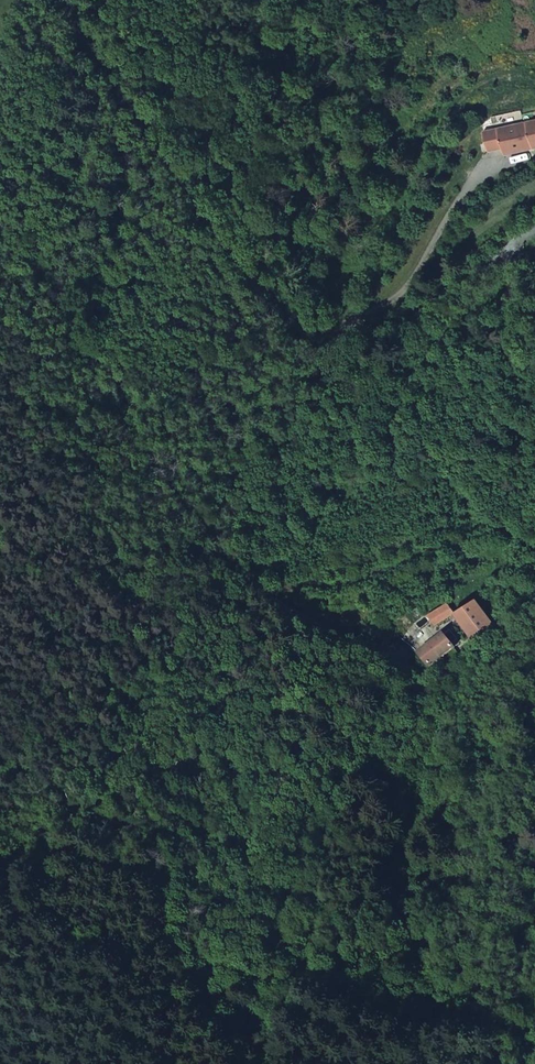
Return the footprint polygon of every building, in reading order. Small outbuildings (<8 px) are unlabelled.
[(488,131),(491,142),(505,140),(507,147),(508,152),(534,145),(534,119),(488,131)] [(505,140),(491,142),(493,150),(507,147),(505,140)] [(474,643),(494,630),(479,610),(472,599),(452,612),(463,627),(468,634),(474,643)] [(431,625),(452,612),(444,600),(422,611),(425,617),(431,625)] [(468,634),(463,627),(458,630),(463,637),(468,634)] [(463,637),(448,647),(455,655),(474,643),(468,634),(463,637)] [(439,635),(415,650),(424,663),(448,647),(439,635)]
